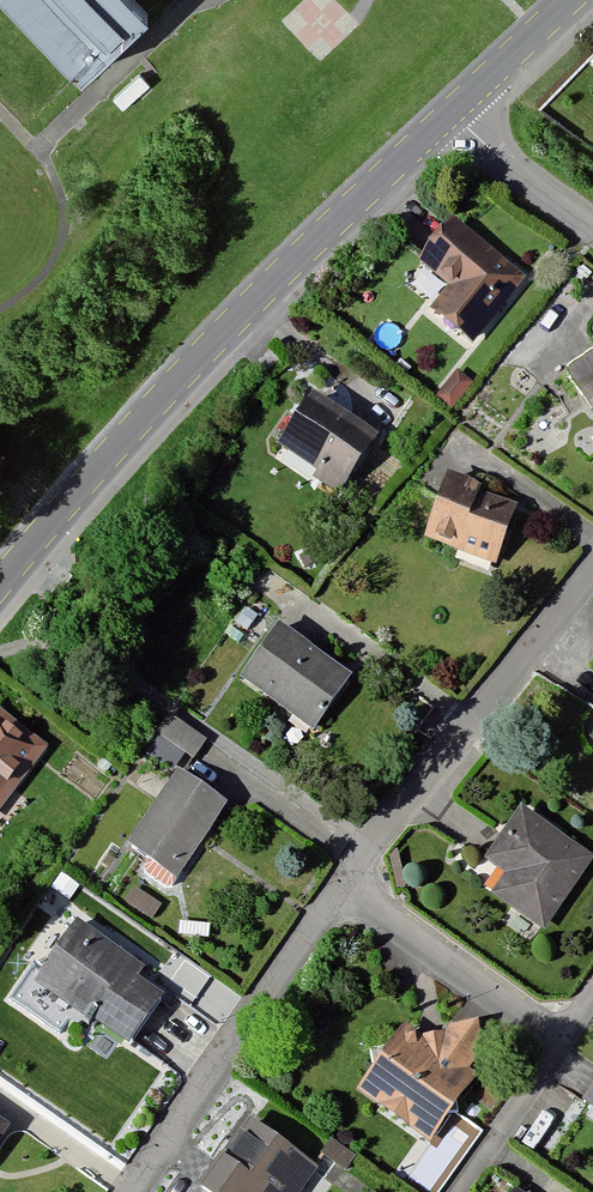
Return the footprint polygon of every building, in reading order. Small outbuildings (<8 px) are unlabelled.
[(82,76),(123,37),(147,14),(134,0),(8,0),(82,76)] [(531,285),(457,226),(422,269),(452,292),(432,317),(477,353),(531,285)] [(567,379),(592,415),(592,361),(567,379)] [(474,388),(458,375),(436,401),(452,415),(474,388)] [(386,447),(315,398),(278,451),(317,479),(313,485),(344,507),(386,447)] [(521,511),(453,487),(431,549),(500,572),(521,511)] [(353,689),(280,638),(244,690),(317,741),(353,689)] [(0,719),(0,821),(49,756),(0,719)] [(206,746),(169,720),(154,742),(191,767),(206,746)] [(226,819),(180,787),(131,856),(177,888),(226,819)] [(590,854),(511,800),(474,852),(496,868),(483,887),(540,926),(590,854)] [(144,985),(151,976),(90,933),(50,990),(140,1053),(173,1005),(144,985)] [(422,1026),(399,1010),(350,1081),(429,1136),(475,1069),(468,1060),(481,1041),(474,1011),(448,1017),(444,1023),(422,1026)] [(506,1086),(484,1071),(470,1093),(492,1107),(506,1086)] [(577,1095),(592,1105),(592,1071),(577,1095)] [(244,1105),(194,1172),(221,1191),(293,1191),(318,1159),(244,1105)] [(331,1136),(320,1152),(344,1168),(354,1152),(331,1136)] [(511,1179),(503,1191),(531,1191),(511,1179)]
